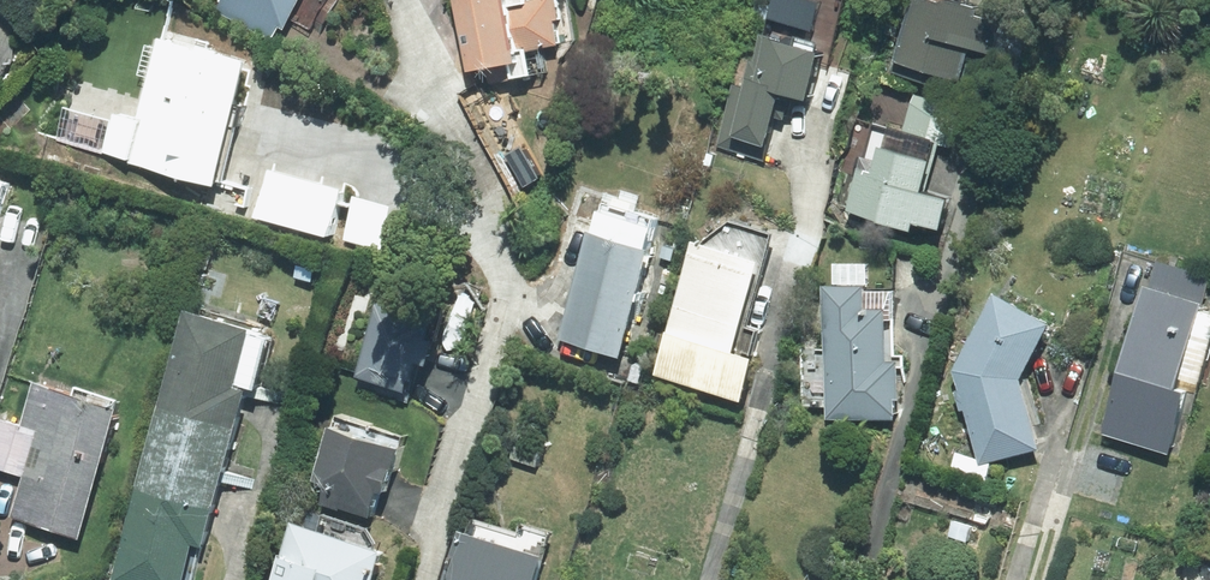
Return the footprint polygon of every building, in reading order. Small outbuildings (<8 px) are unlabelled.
[(216,13),(279,45),(302,0),(223,0),(216,13)] [(560,48),(553,9),(512,16),(509,0),(454,0),(467,71),(519,61),(518,55),(560,48)] [(956,0),(946,0),(935,27),(913,18),(895,62),(968,91),(998,16),(956,0)] [(732,137),(769,150),(786,101),(807,108),(826,53),(768,33),(732,137)] [(218,184),(252,64),(158,38),(140,102),(83,86),(67,142),(218,184)] [(909,108),(881,99),(872,125),(880,128),(945,150),(959,109),(914,93),(909,108)] [(941,244),(954,205),(929,196),(945,150),(880,128),(851,213),(941,244)] [(348,186),(269,169),(257,223),(336,241),(348,186)] [(12,185),(0,181),(0,225),(12,185)] [(621,365),(665,225),(602,205),(557,344),(621,365)] [(656,378),(749,406),(763,359),(739,352),(764,268),(695,248),(656,378)] [(894,424),(897,290),(873,289),(873,270),(825,269),(822,422),(894,424)] [(1204,308),(1149,292),(1106,439),(1170,457),(1187,395),(1179,393),(1204,308)] [(1027,379),(1055,328),(1000,299),(955,383),(978,468),(1041,452),(1027,379)] [(270,325),(195,303),(115,579),(186,579),(195,547),(205,550),(270,325)] [(439,325),(384,307),(360,382),(415,400),(439,325)] [(5,417),(0,433),(0,473),(23,480),(11,517),(78,538),(119,413),(33,385),(21,422),(5,417)] [(378,528),(407,441),(335,417),(306,504),(378,528)] [(547,545),(464,518),(444,579),(536,579),(547,545)] [(384,557),(292,525),(273,579),(376,579),(384,557)]
